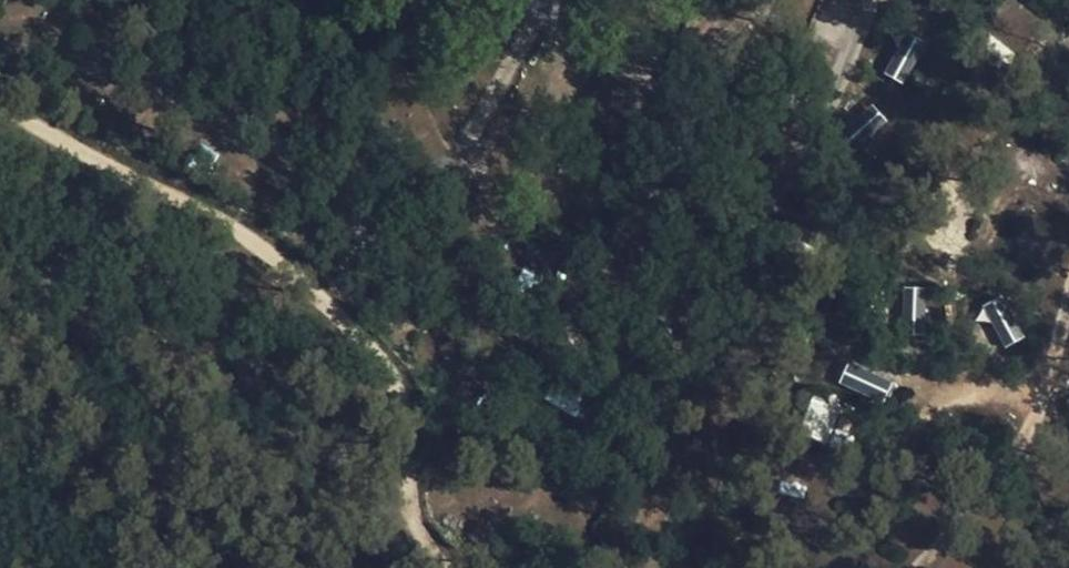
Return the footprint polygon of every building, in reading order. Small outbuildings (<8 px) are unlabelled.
[(879,70),(904,84),(927,42),(902,28),(879,70)] [(927,334),(927,288),(900,288),(900,334),(927,334)] [(1007,297),(982,306),(998,349),(1023,340),(1007,297)] [(837,383),(882,403),(893,380),(848,360),(837,383)]
